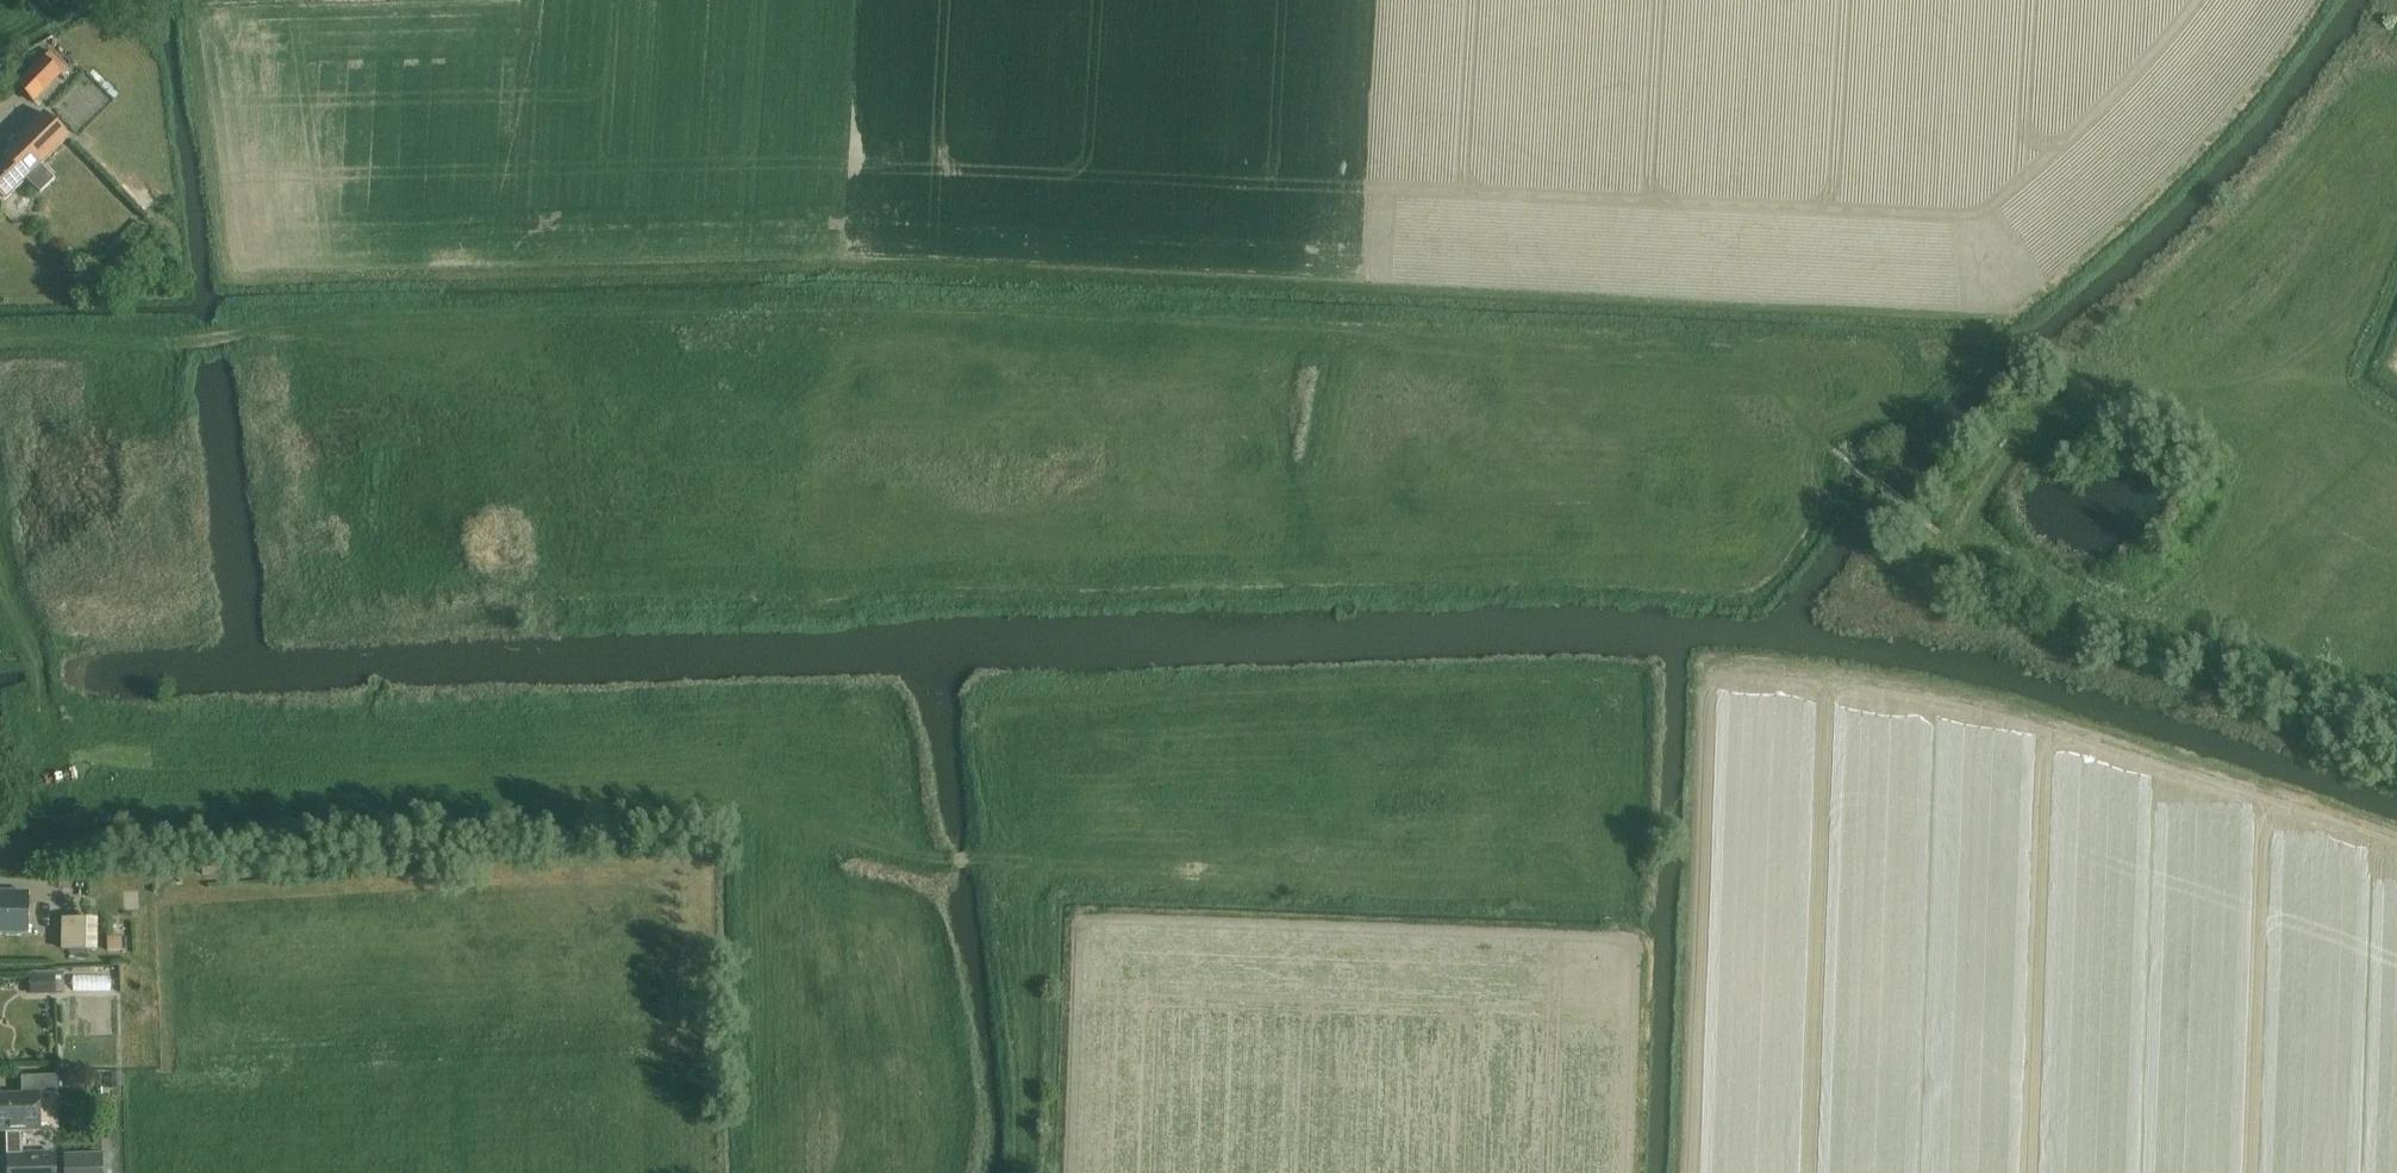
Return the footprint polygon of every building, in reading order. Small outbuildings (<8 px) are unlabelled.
[(45,59),(17,86),(34,103),(61,76),(45,59)] [(1,204),(69,138),(45,114),(1,157),(5,160),(0,165),(0,203),(1,204)] [(30,896),(0,895),(0,931),(29,931),(30,896)] [(64,921),(64,951),(96,951),(96,921),(64,921)] [(121,939),(106,939),(106,953),(121,953),(121,939)] [(30,995),(55,995),(55,993),(65,993),(64,982),(60,982),(60,977),(64,977),(63,971),(32,971),(32,975),(30,975),(30,995)] [(75,1072),(60,1072),(61,1085),(75,1085),(75,1072)] [(40,1132),(38,1094),(58,1094),(57,1076),(20,1078),(21,1095),(0,1096),(0,1133),(40,1132)] [(7,1155),(8,1172),(55,1172),(54,1154),(7,1155)] [(64,1172),(102,1172),(102,1156),(64,1156),(64,1172)]
